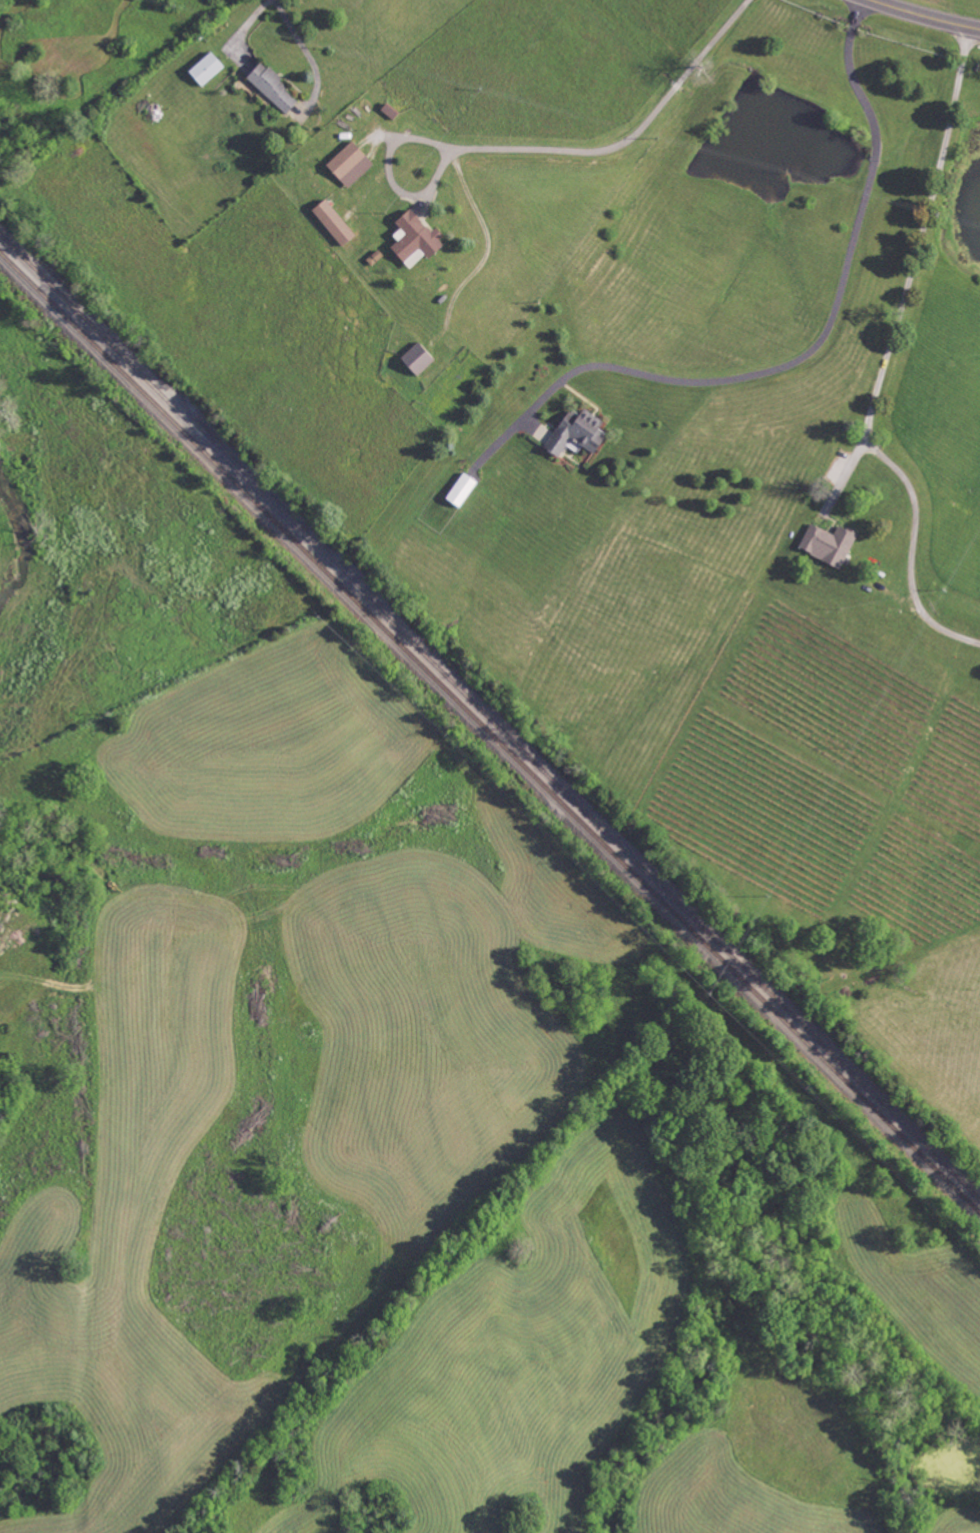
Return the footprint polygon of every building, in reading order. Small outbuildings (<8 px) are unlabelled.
[(226,66),(212,50),(190,71),(203,86),(226,66)] [(248,77),(287,113),(301,98),(262,62),(248,77)] [(328,164),(349,187),(375,163),(354,140),(328,164)] [(313,210),(343,246),(357,234),(327,198),(313,210)] [(392,247),(405,261),(420,247),(429,256),(448,238),(438,227),(433,231),(411,208),(397,221),(402,227),(395,234),(400,240),(392,247)] [(411,267),(426,254),(421,249),(406,262),(411,267)] [(403,357),(419,375),(436,359),(420,341),(403,357)] [(560,456),(572,437),(596,453),(609,434),(601,428),(605,421),(586,408),(582,414),(572,408),(546,447),(560,456)] [(835,533),(811,523),(800,549),(843,567),(858,532),(839,524),(835,533)]
